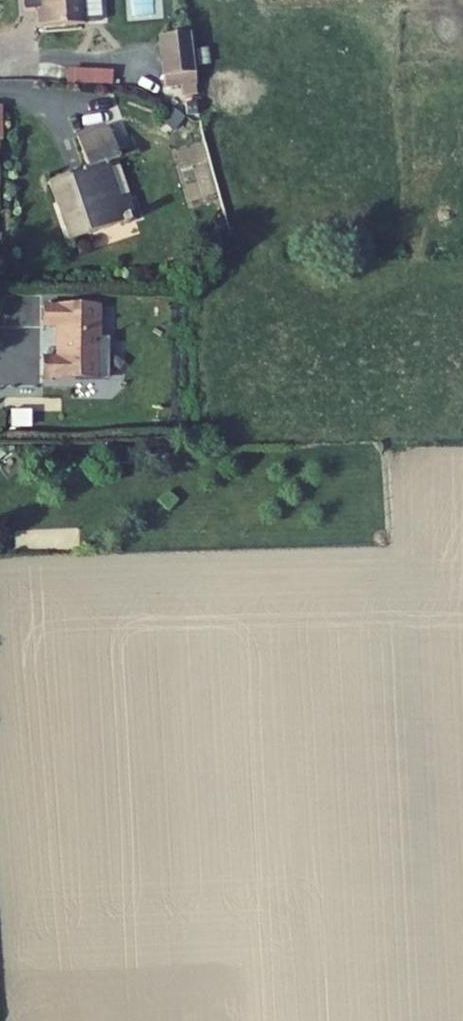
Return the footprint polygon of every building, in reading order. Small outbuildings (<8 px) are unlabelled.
[(160,61),(192,57),(187,27),(184,7),(154,11),(160,61)] [(52,174),(68,234),(138,217),(132,194),(122,197),(111,161),(128,156),(118,123),(86,132),(95,162),(52,174)] [(36,353),(36,375),(101,372),(100,332),(90,333),(89,298),(35,301),(35,320),(50,319),(51,352),(36,353)]
